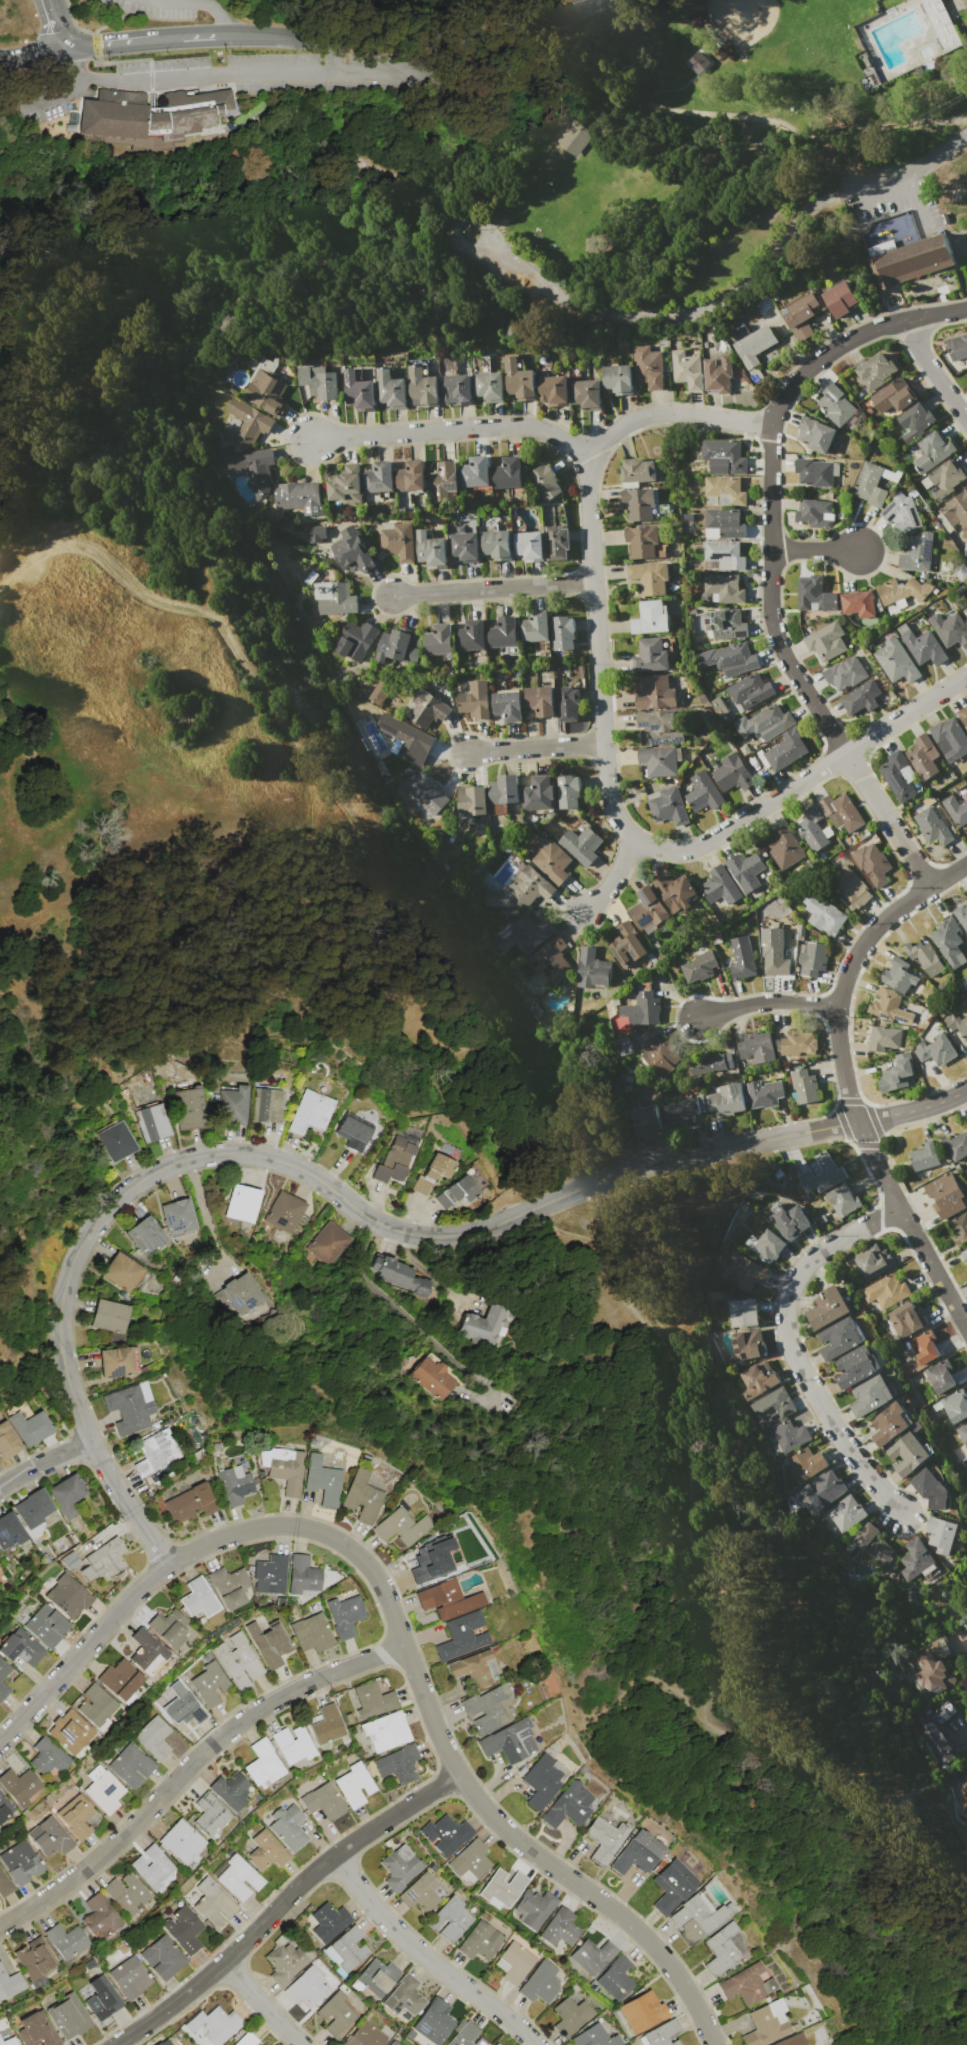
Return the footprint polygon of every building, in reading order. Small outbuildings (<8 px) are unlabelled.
[(943,50),(919,0),(940,0),(946,11),(960,41),(943,50)] [(698,74),(695,72),(686,62),(698,50),(710,63),(698,74)] [(82,99),(96,100),(98,89),(149,94),(147,114),(145,136),(145,139),(79,133),(82,99)] [(162,142),(161,134),(145,136),(147,114),(165,112),(162,94),(198,90),(198,94),(230,89),(233,110),(222,111),(223,114),(214,115),(216,126),(211,127),(211,128),(204,129),(203,128),(200,129),(200,132),(196,132),(196,133),(183,135),(183,139),(162,142)] [(573,116),(589,128),(594,133),(576,157),(563,147),(554,141),(573,116)] [(865,249),(893,240),(896,248),(943,233),(954,265),(895,284),(895,286),(879,291),(865,249)] [(820,295),(846,280),(859,301),(848,308),(850,312),(835,320),(820,295)] [(815,290),(826,309),(807,321),(815,334),(798,344),(779,311),(815,290)] [(733,344),(739,341),(733,332),(745,325),(751,334),(769,324),(779,341),(756,355),(761,363),(749,370),(733,344)] [(945,340),(966,334),(966,357),(951,362),(945,340)] [(632,346),(649,345),(650,352),(661,351),(664,390),(646,391),(646,385),(643,386),(643,382),(634,383),(632,346)] [(671,350),(686,349),(686,356),(702,355),(704,391),(689,392),(688,382),(673,383),(671,350)] [(881,351),(889,361),(891,359),(898,369),(884,380),(885,382),(869,394),(858,379),(860,377),(855,370),(881,351)] [(704,358),(715,357),(721,356),(721,355),(731,354),(733,383),(731,383),(732,393),(718,394),(718,391),(706,392),(704,358)] [(503,356),(517,355),(518,371),(533,370),(535,400),(515,401),(515,394),(506,395),(503,356)] [(241,397),(249,383),(247,382),(262,356),(276,364),(272,371),(283,377),(281,380),(288,384),(278,401),(287,405),(279,418),(241,397)] [(408,366),(423,365),(423,377),(439,376),(441,407),(415,409),(415,405),(410,405),(408,366)] [(602,367),(630,365),(631,395),(612,396),(612,388),(603,389),(602,367)] [(337,371),(339,399),(319,401),(318,396),(309,396),(309,386),(299,387),(297,367),(310,366),(311,368),(320,367),(321,373),(337,371)] [(375,368),(390,367),(391,379),(406,378),(408,409),(388,410),(387,402),(378,403),(375,368)] [(343,369),(355,368),(357,381),(373,380),(375,410),(355,412),(355,404),(347,405),(343,369)] [(473,374),(501,372),(503,402),(484,403),(483,396),(474,397),(473,374)] [(440,376),(471,374),(472,404),(450,405),(450,403),(442,403),(440,376)] [(536,377),(566,375),(569,405),(548,407),(548,402),(539,403),(536,377)] [(869,398),(902,376),(907,386),(912,383),(921,398),(898,413),(893,405),(879,414),(869,398)] [(570,382),(598,380),(601,410),(581,412),(580,404),(571,404),(570,382)] [(833,382),(845,394),(843,395),(851,403),(852,401),(859,408),(839,428),(824,413),(826,412),(818,404),(817,404),(814,400),(833,382)] [(233,396),(276,420),(268,434),(265,432),(264,434),(260,432),(253,444),(251,443),(246,451),(230,442),(235,432),(227,427),(228,425),(222,421),(227,412),(225,411),(233,396)] [(920,402),(927,412),(929,410),(936,420),(923,429),(925,432),(905,445),(899,437),(909,430),(907,425),(902,428),(896,418),(920,402)] [(803,414),(838,429),(826,455),(803,445),(804,442),(797,439),(801,429),(797,427),(803,414)] [(936,429),(946,443),(950,440),(957,450),(921,476),(911,462),(925,453),(917,442),(936,429)] [(701,439),(741,440),(741,457),(747,457),(747,474),(710,474),(710,472),(702,472),(702,460),(701,460),(701,439)] [(224,456),(272,448),(275,464),(268,465),(271,481),(269,481),(270,490),(272,499),(253,502),(249,476),(247,477),(246,471),(227,474),(224,456)] [(487,455),(489,486),(461,488),(459,465),(470,464),(470,457),(487,455)] [(520,456),(522,486),(493,488),(492,470),(493,470),(493,466),(503,466),(502,457),(520,456)] [(620,483),(619,465),(622,465),(622,459),(644,457),(644,461),(656,460),(657,480),(620,483)] [(796,458),(813,459),(813,461),(833,461),(833,462),(839,462),(839,476),(833,476),(833,488),(813,487),(813,485),(799,484),(799,473),(795,473),(796,458)] [(961,467),(966,476),(966,478),(953,487),(955,490),(938,502),(931,493),(939,488),(936,484),(934,486),(933,485),(927,489),(921,481),(927,477),(927,475),(951,459),(958,469),(961,467)] [(373,461),(391,460),(392,491),(364,492),(363,473),(364,473),(364,470),(374,470),(373,461)] [(423,460),(425,490),(397,492),(395,473),(397,473),(396,469),(406,468),(405,461),(423,460)] [(456,460),(458,491),(448,492),(449,503),(433,504),(433,493),(429,493),(427,473),(435,472),(435,470),(438,470),(438,462),(456,460)] [(865,460),(884,468),(895,473),(898,467),(903,469),(898,482),(881,476),(876,486),(889,491),(881,509),(865,503),(866,500),(851,494),(865,460)] [(359,463),(362,503),(342,504),(342,498),(328,499),(327,481),(337,480),(336,475),(341,474),(341,473),(344,473),(344,464),(359,463)] [(527,474),(541,465),(542,466),(547,463),(558,479),(556,481),(562,491),(544,502),(527,474)] [(705,476),(741,477),(741,491),(747,492),(746,506),(704,505),(705,476)] [(278,486),(278,484),(319,481),(320,504),(324,503),(325,514),(304,516),(303,508),(275,509),(273,492),(278,486)] [(621,490),(654,488),(654,489),(657,489),(658,505),(671,504),(672,513),(659,513),(659,520),(628,522),(627,509),(622,509),(621,490)] [(966,489),(966,490),(966,558),(962,557),(966,540),(961,539),(963,529),(958,522),(952,527),(953,529),(948,533),(936,515),(939,513),(936,508),(947,501),(948,502),(966,489)] [(906,497),(911,495),(922,526),(909,531),(908,530),(901,532),(900,526),(895,522),(891,525),(880,514),(894,499),(893,498),(900,491),(906,497)] [(804,498),(833,502),(832,512),(834,512),(832,528),(812,526),(812,524),(795,522),(797,510),(802,511),(804,498)] [(704,509),(740,510),(739,539),(705,538),(705,528),(704,528),(704,509)] [(412,523),(414,562),(399,563),(399,553),(381,554),(379,523),(393,522),(393,524),(412,523)] [(353,524),(366,549),(364,550),(366,553),(368,552),(375,566),(363,573),(360,567),(349,573),(346,568),(341,570),(328,546),(343,539),(339,531),(353,524)] [(545,526),(562,525),(562,528),(568,528),(570,549),(566,549),(567,560),(548,562),(545,526)] [(324,540),(324,526),(308,526),(308,540),(324,540)] [(624,528),(657,526),(659,558),(627,560),(627,556),(630,556),(630,543),(625,543),(624,528)] [(415,529),(426,528),(427,539),(445,538),(447,568),(427,569),(426,560),(418,561),(415,529)] [(481,532),(508,530),(510,560),(491,561),(491,554),(482,554),(481,532)] [(514,533),(542,531),(544,560),(524,562),(523,555),(515,555),(514,533)] [(929,572),(898,569),(899,553),(908,554),(910,535),(917,536),(917,533),(926,531),(933,531),(929,572)] [(449,534),(477,532),(478,562),(459,563),(459,556),(451,556),(449,534)] [(704,541),(740,542),(739,556),(746,556),(746,570),(704,569),(704,541)] [(626,564),(667,562),(668,581),(664,581),(665,595),(642,596),(641,579),(627,580),(626,564)] [(704,573),(739,574),(739,588),(745,588),(745,603),(712,602),(712,593),(704,593),(704,573)] [(798,578),(810,579),(810,575),(823,575),(823,592),(838,593),(837,610),(797,609),(798,578)] [(876,587),(887,582),(886,582),(895,578),(898,584),(902,582),(903,584),(905,584),(912,576),(921,585),(924,581),(929,584),(933,583),(936,586),(928,595),(929,596),(922,604),(911,594),(884,606),(876,587)] [(319,615),(318,599),(314,599),(313,588),(314,588),(314,583),(350,580),(351,595),(357,595),(358,612),(319,615)] [(840,594),(873,590),(876,616),(858,618),(857,612),(843,614),(840,594)] [(640,601),(663,600),(663,604),(667,604),(669,632),(631,634),(630,619),(641,619),(640,601)] [(955,607),(966,626),(966,647),(963,649),(958,641),(948,648),(929,618),(939,612),(941,615),(955,607)] [(705,611),(740,608),(741,623),(747,622),(748,637),(708,640),(707,630),(706,630),(705,611)] [(529,610),(548,609),(550,640),(520,642),(518,622),(521,622),(520,619),(529,619),(529,610)] [(497,616),(502,616),(502,615),(515,615),(516,646),(488,647),(487,627),(494,627),(494,624),(497,624),(497,616)] [(550,617),(568,616),(568,618),(574,618),(575,639),(572,639),(573,650),(553,652),(550,617)] [(465,619),(483,619),(484,650),(455,651),(454,631),(456,631),(456,628),(465,628),(465,619)] [(802,638),(838,619),(845,633),(840,636),(848,650),(823,664),(815,649),(809,652),(802,638)] [(359,663),(346,656),(345,659),(330,650),(349,620),(360,627),(363,623),(365,624),(366,622),(380,630),(359,663)] [(451,622),(452,655),(426,656),(426,653),(424,653),(423,635),(424,635),(424,633),(433,633),(433,623),(451,622)] [(383,631),(391,634),(393,627),(398,628),(399,626),(413,630),(409,646),(422,649),(418,665),(386,656),(384,664),(374,661),(383,631)] [(901,636),(913,628),(918,637),(930,629),(950,658),(936,667),(931,658),(920,665),(901,636)] [(896,635),(923,675),(909,684),(904,675),(893,683),(873,654),(887,645),(885,643),(887,642),(886,641),(896,635)] [(638,638),(662,637),(663,650),(668,650),(669,670),(633,672),(632,656),(639,656),(638,638)] [(695,654),(715,649),(715,650),(730,646),(729,644),(736,642),(737,644),(746,641),(750,655),(756,653),(760,667),(739,673),(739,674),(722,679),(719,669),(718,669),(716,663),(698,668),(695,654)] [(854,655),(867,675),(840,693),(833,682),(830,685),(822,672),(836,662),(838,665),(854,655)] [(757,671),(764,683),(769,680),(776,692),(744,711),(739,703),(736,704),(727,689),(757,671)] [(644,676),(668,675),(670,709),(635,711),(634,694),(643,694),(643,689),(644,689),(644,676)] [(839,699),(872,678),(881,692),(873,698),(875,702),(876,701),(878,705),(868,711),(865,706),(850,716),(839,699)] [(487,679),(490,720),(474,721),(474,718),(470,718),(470,711),(457,712),(456,693),(470,692),(469,681),(487,679)] [(367,698),(378,704),(387,687),(376,681),(367,698)] [(523,687),(552,685),(552,688),(553,706),(554,716),(536,717),(536,706),(525,707),(523,687)] [(421,686),(453,709),(444,721),(438,717),(435,721),(432,719),(425,730),(417,725),(415,727),(404,719),(409,712),(403,708),(411,696),(412,697),(421,686)] [(556,687),(572,686),(572,689),(579,689),(579,697),(580,697),(580,704),(579,704),(579,709),(577,709),(578,721),(558,722),(556,687)] [(491,693),(520,691),(522,721),(504,723),(503,715),(493,716),(491,693)] [(775,702),(783,714),(789,710),(797,722),(767,743),(761,734),(756,737),(754,733),(744,739),(733,723),(746,715),(749,719),(775,702)] [(956,712),(966,704),(966,732),(963,726),(965,725),(956,712)] [(383,711),(436,738),(421,768),(389,752),(395,739),(374,728),(383,711)] [(648,744),(648,727),(636,727),(636,712),(667,711),(667,712),(683,711),(685,743),(648,744)] [(954,716),(966,736),(966,752),(950,763),(928,730),(941,721),(943,723),(954,716)] [(777,773),(764,752),(776,745),(773,740),(798,725),(804,735),(801,737),(810,752),(777,773)] [(925,732),(940,754),(932,760),(939,771),(924,781),(905,752),(916,744),(914,740),(925,732)] [(638,748),(676,746),(677,775),(646,777),(645,763),(641,764),(641,767),(639,767),(638,748)] [(898,749),(917,777),(910,782),(917,793),(901,804),(878,768),(890,761),(886,756),(898,749)] [(736,751),(756,782),(742,791),(739,785),(735,787),(734,786),(723,793),(710,771),(721,764),(719,761),(736,751)] [(704,769),(725,801),(712,810),(708,805),(695,813),(683,796),(695,788),(689,779),(704,769)] [(403,788),(422,770),(450,799),(432,817),(410,794),(409,794),(403,788)] [(489,781),(497,781),(497,775),(517,774),(517,781),(518,781),(519,800),(518,800),(518,802),(490,804),(489,781)] [(556,775),(573,774),(573,777),(579,777),(580,797),(578,797),(578,808),(558,809),(556,775)] [(523,788),(532,787),(531,779),(550,778),(550,785),(554,785),(554,799),(551,799),(552,809),(523,811),(522,791),(523,790),(523,788)] [(676,785),(690,822),(675,828),(672,819),(668,821),(667,819),(655,823),(647,800),(648,800),(646,796),(676,785)] [(457,787),(485,786),(485,790),(487,790),(488,811),(486,811),(487,815),(459,817),(457,787)] [(816,803),(830,794),(833,800),(845,792),(865,823),(845,836),(839,827),(836,829),(828,816),(826,817),(816,803)] [(959,804),(966,798),(966,822),(958,828),(940,802),(952,794),(959,804)] [(814,804),(823,817),(815,822),(829,842),(813,853),(802,838),(801,839),(797,833),(801,830),(795,823),(806,815),(803,811),(814,804)] [(930,805),(939,819),(941,818),(954,838),(942,846),(938,839),(929,844),(912,817),(930,805)] [(784,823),(809,862),(785,878),(764,846),(776,838),(773,834),(771,835),(770,833),(784,823)] [(557,841),(569,828),(577,836),(588,825),(604,840),(593,852),(598,856),(586,868),(557,841)] [(550,839),(571,859),(562,869),(563,870),(564,869),(569,874),(557,886),(530,860),(550,839)] [(851,854),(872,840),(890,868),(883,873),(888,881),(876,889),(863,869),(861,869),(851,854)] [(724,862),(738,853),(739,856),(742,854),(745,859),(755,852),(765,867),(753,875),(759,884),(745,893),(724,862)] [(521,906),(519,908),(517,908),(482,908),(482,890),(499,891),(503,886),(506,886),(516,875),(513,873),(516,869),(514,867),(521,860),(526,865),(528,863),(556,890),(545,901),(539,895),(537,898),(536,897),(526,907),(523,904),(521,906)] [(721,863),(743,897),(727,907),(721,897),(710,904),(698,886),(711,877),(708,871),(721,863)] [(846,864),(867,886),(865,887),(873,896),(854,913),(825,883),(846,864)] [(652,882),(665,874),(668,879),(672,877),(673,880),(684,873),(699,896),(672,914),(652,882)] [(650,885),(671,918),(645,934),(642,929),(640,931),(627,910),(638,903),(636,899),(640,897),(637,893),(650,885)] [(816,893),(849,917),(834,937),(822,928),(820,930),(807,921),(812,914),(805,909),(816,893)] [(965,907),(966,906),(966,934),(952,911),(963,904),(965,907)] [(527,912),(535,922),(537,920),(541,924),(546,920),(555,932),(524,957),(512,942),(517,938),(512,931),(500,941),(495,934),(507,924),(510,926),(527,912)] [(949,914),(961,933),(958,935),(962,942),(957,945),(966,961),(952,971),(928,933),(934,930),(932,926),(937,923),(938,924),(944,920),(943,918),(949,914)] [(628,919),(649,952),(635,961),(628,951),(627,952),(633,962),(622,969),(606,943),(617,936),(614,932),(617,930),(615,927),(628,919)] [(798,925),(806,925),(805,936),(797,936),(798,925)] [(557,934),(567,945),(559,952),(562,954),(561,955),(570,967),(565,972),(567,975),(554,986),(542,971),(539,973),(527,959),(557,934)] [(748,935),(757,975),(733,980),(729,964),(735,963),(730,939),(748,935)] [(902,947),(910,941),(913,946),(925,938),(948,971),(931,982),(914,958),(911,960),(902,947)] [(808,941),(827,944),(825,956),(828,956),(826,971),(818,969),(817,977),(799,975),(801,963),(798,963),(800,951),(806,952),(808,941)] [(581,945),(595,947),(594,958),(598,959),(598,960),(612,961),(609,986),(603,985),(603,987),(595,986),(595,988),(576,986),(581,945)] [(762,945),(783,945),(783,958),(789,958),(789,975),(764,975),(764,957),(762,957),(762,945)] [(687,983),(680,965),(695,959),(694,956),(711,949),(717,965),(711,968),(714,975),(700,980),(699,978),(687,983)] [(880,979),(887,968),(889,970),(893,965),(890,963),(895,955),(910,964),(906,970),(920,979),(916,986),(911,983),(904,995),(880,979)] [(880,986),(898,993),(896,996),(901,998),(900,1002),(906,1004),(901,1018),(894,1016),(891,1023),(867,1014),(871,1004),(874,1005),(875,1001),(876,1002),(877,1000),(880,1001),(882,996),(877,994),(880,986)] [(628,1026),(627,999),(635,999),(635,991),(652,990),(653,997),(660,997),(661,1012),(659,1012),(659,1025),(654,1025),(654,1024),(640,1025),(640,1026),(628,1026)] [(961,1019),(966,1016),(966,1044),(957,1028),(952,1031),(944,1019),(952,1014),(955,1018),(959,1015),(961,1019)] [(872,1026),(902,1030),(900,1049),(881,1046),(880,1052),(868,1050),(872,1026)] [(787,1030),(814,1030),(814,1053),(799,1053),(799,1055),(780,1055),(780,1038),(787,1038),(787,1030)] [(769,1031),(775,1060),(754,1064),(753,1058),(740,1060),(736,1042),(744,1041),(743,1034),(757,1031),(758,1033),(769,1031)] [(943,1031),(958,1055),(938,1067),(931,1055),(921,1062),(914,1051),(918,1048),(916,1046),(924,1041),(926,1044),(925,1045),(927,1047),(935,1041),(933,1038),(935,1037),(935,1036),(943,1031)] [(663,1036),(680,1058),(671,1065),(673,1068),(662,1077),(660,1075),(658,1077),(648,1065),(647,1066),(639,1056),(644,1053),(639,1047),(654,1035),(658,1040),(663,1036)] [(628,1036),(633,1052),(617,1057),(612,1041),(628,1036)] [(910,1051),(913,1065),(912,1065),(914,1074),(907,1076),(908,1079),(907,1079),(909,1086),(881,1093),(878,1081),(882,1080),(881,1077),(884,1076),(883,1069),(898,1066),(895,1055),(910,1051)] [(692,1076),(689,1060),(700,1058),(700,1056),(716,1053),(716,1055),(730,1052),(733,1067),(692,1076)] [(790,1071),(807,1068),(808,1076),(815,1074),(818,1088),(816,1089),(818,1101),(798,1105),(798,1100),(793,1101),(791,1092),(796,1091),(795,1089),(793,1089),(790,1071)] [(746,1083),(760,1080),(761,1086),(764,1086),(763,1084),(781,1080),(785,1097),(777,1098),(779,1106),(763,1109),(763,1107),(755,1108),(754,1102),(750,1102),(746,1083)] [(701,1113),(697,1095),(704,1094),(704,1095),(716,1093),(714,1087),(741,1082),(746,1107),(738,1108),(738,1111),(735,1112),(735,1114),(720,1117),(718,1109),(701,1113)] [(201,1085),(205,1128),(177,1131),(173,1091),(192,1089),(191,1086),(201,1085)] [(247,1086),(244,1126),(216,1123),(219,1086),(235,1088),(236,1085),(247,1086)] [(253,1088),(282,1091),(278,1124),(250,1121),(253,1088)] [(304,1088),(335,1101),(322,1132),(307,1125),(302,1137),(287,1131),(304,1088)] [(694,1123),(693,1113),(705,1112),(703,1097),(663,1102),(666,1126),(694,1123)] [(161,1103),(162,1106),(164,1106),(168,1120),(166,1121),(171,1135),(143,1144),(133,1109),(157,1102),(157,1104),(161,1103)] [(630,1110),(657,1105),(662,1129),(648,1132),(648,1133),(635,1135),(630,1110)] [(334,1133),(346,1112),(373,1126),(361,1148),(334,1133)] [(121,1120),(138,1150),(112,1165),(95,1134),(104,1129),(102,1126),(113,1120),(115,1123),(121,1120)] [(422,1131),(416,1146),(416,1147),(413,1156),(410,1155),(405,1168),(407,1168),(402,1182),(388,1177),(386,1184),(372,1179),(377,1165),(382,1167),(399,1122),(422,1131)] [(966,1130),(966,1131),(966,1154),(955,1162),(941,1141),(948,1136),(950,1139),(958,1134),(959,1135),(966,1130)] [(914,1171),(909,1150),(926,1146),(925,1142),(933,1139),(940,1164),(914,1171)] [(441,1141),(461,1152),(452,1167),(453,1168),(447,1179),(437,1174),(424,1197),(411,1189),(419,1176),(423,1178),(426,1170),(441,1141)] [(826,1150),(834,1163),(835,1163),(838,1169),(841,1167),(847,1177),(818,1193),(815,1187),(806,1192),(797,1176),(810,1169),(815,1177),(821,1174),(819,1171),(822,1169),(815,1156),(826,1150)] [(474,1170),(486,1185),(464,1203),(460,1197),(444,1210),(434,1198),(463,1174),(466,1177),(474,1170)] [(923,1186),(951,1170),(965,1195),(961,1197),(966,1207),(942,1220),(923,1186)] [(845,1183),(853,1198),(858,1195),(858,1197),(862,1205),(848,1213),(848,1214),(839,1219),(826,1193),(845,1183)] [(234,1184),(261,1191),(252,1223),(225,1216),(234,1184)] [(280,1190),(306,1204),(289,1236),(263,1221),(280,1190)] [(158,1206),(188,1198),(197,1230),(194,1231),(195,1234),(171,1240),(169,1234),(166,1235),(158,1206)] [(798,1205),(811,1225),(800,1232),(801,1234),(788,1242),(778,1226),(777,1227),(774,1224),(773,1224),(771,1222),(768,1224),(762,1214),(779,1202),(783,1208),(784,1207),(787,1212),(798,1205)] [(966,1212),(966,1214),(966,1239),(960,1243),(948,1222),(966,1212)] [(147,1215),(168,1241),(143,1261),(122,1234),(147,1215)] [(328,1221),(352,1239),(330,1267),(306,1249),(328,1221)] [(768,1228),(787,1244),(778,1254),(780,1255),(775,1260),(774,1259),(770,1263),(767,1265),(742,1244),(746,1240),(746,1241),(752,1234),(758,1239),(768,1228)] [(895,1266),(867,1282),(865,1278),(863,1278),(853,1260),(871,1250),(870,1247),(876,1243),(880,1251),(884,1249),(887,1255),(889,1254),(895,1266)] [(733,1250),(767,1269),(768,1267),(772,1270),(767,1279),(766,1279),(763,1285),(756,1281),(749,1293),(719,1277),(733,1250)] [(116,1251),(144,1269),(142,1272),(144,1274),(129,1296),(99,1276),(116,1251)] [(377,1279),(380,1272),(372,1269),(378,1253),(397,1260),(396,1262),(407,1266),(406,1267),(414,1269),(412,1277),(416,1279),(417,1277),(423,1279),(423,1278),(433,1282),(432,1286),(437,1288),(433,1299),(377,1279)] [(244,1272),(266,1301),(252,1312),(250,1309),(233,1322),(214,1296),(225,1288),(223,1286),(233,1278),(234,1280),(244,1272)] [(859,1290),(894,1272),(900,1283),(904,1281),(912,1296),(882,1311),(876,1298),(866,1303),(859,1290)] [(836,1283),(851,1311),(815,1331),(805,1313),(819,1305),(815,1299),(826,1293),(824,1290),(836,1283)] [(96,1299),(130,1307),(123,1336),(89,1328),(96,1299)] [(729,1301),(758,1299),(760,1326),(731,1328),(729,1301)] [(911,1300),(918,1314),(921,1312),(928,1326),(899,1340),(895,1333),(893,1334),(884,1316),(886,1315),(885,1313),(911,1300)] [(507,1320),(505,1328),(507,1329),(505,1337),(504,1337),(501,1348),(483,1342),(481,1346),(471,1343),(473,1339),(458,1334),(464,1313),(470,1315),(470,1314),(478,1316),(478,1317),(484,1319),(488,1304),(492,1306),(492,1304),(507,1309),(504,1319),(507,1320)] [(851,1316),(856,1325),(858,1324),(866,1339),(862,1341),(863,1342),(825,1363),(818,1350),(830,1343),(829,1340),(822,1344),(817,1335),(851,1316)] [(730,1334),(761,1328),(763,1340),(765,1340),(768,1355),(735,1361),(730,1334)] [(930,1330),(937,1343),(934,1345),(940,1356),(919,1367),(913,1356),(914,1355),(907,1341),(916,1336),(916,1337),(930,1330)] [(866,1344),(871,1354),(872,1354),(880,1368),(877,1370),(878,1371),(842,1391),(834,1378),(846,1371),(845,1368),(838,1372),(833,1362),(866,1344)] [(98,1351),(131,1347),(131,1348),(135,1347),(138,1368),(135,1368),(136,1375),(102,1379),(98,1351)] [(408,1376),(423,1357),(432,1364),(434,1362),(435,1364),(437,1362),(444,1368),(443,1369),(445,1371),(443,1372),(456,1383),(440,1403),(408,1376)] [(767,1358),(773,1369),(775,1368),(777,1372),(778,1371),(783,1381),(742,1403),(736,1393),(740,1391),(733,1376),(767,1358)] [(924,1370),(932,1366),(947,1358),(953,1369),(948,1371),(956,1385),(937,1395),(924,1370)] [(850,1390),(881,1374),(886,1384),(891,1381),(899,1396),(856,1419),(849,1406),(860,1401),(858,1398),(855,1399),(850,1390)] [(100,1397),(146,1381),(156,1412),(149,1415),(153,1426),(119,1438),(114,1423),(121,1421),(117,1409),(106,1413),(100,1397)] [(747,1405),(784,1385),(797,1410),(781,1419),(778,1413),(771,1417),(772,1419),(770,1420),(772,1424),(760,1430),(747,1405)] [(962,1388),(966,1396),(966,1398),(965,1399),(966,1402),(966,1417),(951,1426),(944,1414),(945,1413),(942,1407),(934,1412),(931,1406),(940,1401),(939,1400),(948,1395),(962,1388)] [(879,1448),(871,1437),(880,1430),(877,1426),(876,1427),(870,1420),(896,1399),(905,1411),(903,1412),(911,1423),(879,1448)] [(18,1411),(24,1421),(42,1409),(45,1414),(43,1415),(54,1431),(26,1449),(6,1419),(18,1411)] [(769,1430),(790,1418),(794,1426),(796,1425),(798,1428),(805,1424),(812,1438),(783,1454),(769,1430)] [(10,1454),(0,1460),(0,1423),(5,1420),(23,1449),(11,1457),(10,1454)] [(964,1425),(966,1423),(966,1454),(954,1429),(964,1424),(964,1425)] [(140,1479),(133,1465),(145,1459),(137,1443),(167,1427),(182,1456),(140,1479)] [(903,1478),(891,1464),(894,1461),(897,1465),(904,1460),(899,1454),(892,1460),(885,1452),(910,1430),(931,1455),(903,1478)] [(801,1483),(798,1479),(794,1482),(782,1462),(807,1446),(814,1455),(821,1450),(830,1464),(801,1483)] [(270,1448),(304,1453),(299,1491),(301,1491),(300,1499),(283,1497),(286,1480),(266,1477),(270,1448)] [(309,1452),(322,1454),(320,1467),(342,1470),(337,1509),(319,1506),(321,1492),(304,1490),(309,1452)] [(216,1472),(240,1465),(243,1474),(249,1473),(255,1492),(243,1496),(245,1504),(227,1509),(216,1472)] [(340,1505),(357,1466),(370,1472),(365,1484),(385,1493),(370,1528),(355,1522),(362,1505),(357,1503),(353,1511),(340,1505)] [(927,1466),(936,1477),(936,1478),(939,1481),(941,1480),(948,1489),(949,1489),(949,1490),(951,1492),(948,1495),(947,1496),(946,1510),(928,1508),(929,1499),(923,1498),(909,1481),(927,1466)] [(796,1492),(830,1468),(838,1480),(840,1479),(848,1489),(812,1515),(796,1492)] [(74,1472),(88,1493),(71,1504),(77,1513),(66,1521),(46,1491),(74,1472)] [(163,1503),(190,1489),(190,1488),(204,1481),(210,1494),(213,1492),(221,1508),(205,1516),(202,1510),(197,1512),(195,1508),(193,1510),(196,1517),(190,1520),(189,1517),(173,1524),(163,1503)] [(12,1507),(26,1498),(25,1497),(40,1487),(55,1510),(43,1517),(45,1521),(34,1527),(35,1528),(28,1532),(12,1507)] [(850,1493),(858,1505),(861,1503),(869,1515),(841,1534),(825,1511),(850,1493)] [(372,1529),(401,1505),(415,1523),(425,1514),(435,1526),(407,1549),(397,1538),(399,1536),(396,1532),(383,1543),(372,1529)] [(1,1551),(0,1549),(0,1516),(10,1510),(28,1538),(16,1546),(14,1543),(1,1551)] [(960,1524),(950,1557),(936,1553),(938,1547),(928,1544),(932,1531),(925,1529),(929,1515),(937,1517),(936,1518),(957,1524),(957,1523),(960,1524)] [(870,1520),(881,1529),(877,1535),(895,1550),(894,1551),(898,1555),(894,1560),(893,1559),(885,1568),(852,1541),(870,1520)] [(908,1582),(901,1571),(905,1568),(899,1559),(911,1551),(905,1544),(919,1534),(930,1550),(928,1551),(939,1566),(926,1576),(923,1572),(908,1582)] [(449,1535),(454,1547),(440,1552),(449,1573),(434,1579),(434,1578),(414,1586),(405,1563),(419,1557),(415,1548),(449,1535)] [(77,1573),(88,1565),(84,1558),(117,1536),(126,1550),(119,1555),(127,1566),(108,1579),(103,1572),(84,1585),(77,1573)] [(73,1551),(81,1562),(69,1571),(66,1567),(64,1568),(59,1561),(73,1551)] [(286,1555),(284,1594),(268,1593),(268,1594),(255,1593),(255,1580),(253,1580),(254,1562),(269,1563),(269,1554),(286,1555)] [(291,1554),(310,1555),(309,1566),(308,1565),(308,1568),(322,1569),(320,1592),(316,1591),(315,1597),(289,1595),(291,1554)] [(208,1574),(222,1567),(226,1574),(229,1572),(229,1574),(242,1568),(251,1586),(242,1590),(247,1601),(227,1611),(208,1574)] [(94,1599),(83,1610),(82,1609),(71,1621),(44,1597),(56,1584),(55,1582),(64,1572),(67,1574),(67,1575),(94,1599)] [(200,1574),(221,1608),(204,1618),(199,1610),(188,1617),(178,1599),(190,1592),(185,1584),(200,1574)] [(486,1606),(439,1623),(434,1609),(441,1607),(440,1604),(420,1611),(413,1593),(455,1578),(462,1598),(481,1591),(486,1606)] [(326,1602),(336,1598),(338,1602),(358,1595),(366,1617),(351,1622),(356,1636),(339,1642),(333,1626),(335,1626),(326,1602)] [(45,1603),(70,1626),(58,1641),(49,1651),(23,1626),(45,1603)] [(146,1625),(158,1612),(164,1618),(173,1607),(188,1621),(183,1627),(187,1630),(183,1635),(186,1637),(173,1651),(146,1625)] [(478,1610),(484,1625),(471,1630),(474,1636),(487,1631),(492,1645),(441,1664),(434,1647),(451,1640),(444,1623),(478,1610)] [(290,1625),(321,1612),(334,1644),(314,1653),(312,1648),(301,1652),(290,1625)] [(244,1627),(256,1620),(263,1632),(265,1631),(266,1632),(270,1630),(267,1625),(278,1619),(294,1649),(284,1655),(283,1653),(280,1655),(284,1663),(269,1672),(244,1627)] [(9,1663),(0,1655),(0,1645),(11,1633),(12,1634),(19,1627),(45,1651),(30,1668),(16,1655),(9,1663)] [(140,1627),(169,1654),(156,1668),(153,1665),(143,1675),(126,1660),(137,1648),(128,1640),(140,1627)] [(212,1650),(224,1642),(231,1652),(236,1649),(229,1638),(241,1630),(249,1642),(247,1644),(266,1672),(250,1682),(253,1686),(242,1693),(212,1650)] [(916,1652),(943,1637),(951,1651),(940,1657),(947,1669),(943,1671),(945,1675),(949,1673),(953,1674),(955,1678),(954,1683),(930,1696),(925,1686),(919,1689),(912,1675),(924,1668),(916,1652)] [(445,1665),(489,1648),(493,1659),(492,1659),(500,1681),(475,1691),(468,1673),(450,1680),(445,1665)] [(11,1690),(0,1702),(0,1658),(12,1669),(1,1681),(11,1690)] [(96,1679),(109,1665),(113,1668),(122,1658),(129,1664),(128,1665),(143,1679),(133,1690),(132,1690),(128,1694),(129,1694),(121,1703),(96,1679)] [(214,1659),(233,1688),(223,1694),(218,1687),(213,1690),(221,1701),(208,1710),(189,1681),(206,1670),(203,1666),(214,1659)] [(374,1679),(380,1695),(394,1691),(399,1707),(359,1721),(356,1711),(361,1709),(353,1687),(374,1679)] [(93,1682),(118,1706),(108,1717),(106,1715),(102,1720),(104,1721),(96,1729),(76,1709),(84,1700),(89,1705),(90,1703),(81,1694),(93,1682)] [(459,1703),(476,1694),(478,1697),(506,1683),(512,1695),(511,1695),(514,1702),(511,1704),(518,1718),(477,1739),(459,1703)] [(183,1685),(208,1717),(194,1727),(186,1717),(175,1726),(161,1708),(176,1696),(173,1692),(183,1685)] [(333,1702),(346,1734),(317,1746),(306,1719),(319,1714),(317,1708),(333,1702)] [(919,1714),(929,1708),(932,1713),(943,1706),(950,1716),(940,1724),(955,1747),(945,1753),(919,1714)] [(47,1733),(69,1708),(80,1719),(73,1726),(76,1729),(83,1721),(96,1733),(87,1743),(86,1742),(73,1756),(47,1733)] [(358,1726),(400,1710),(412,1740),(375,1754),(367,1735),(363,1737),(358,1726)] [(156,1714),(172,1731),(162,1739),(172,1750),(158,1762),(133,1736),(156,1714)] [(526,1716),(532,1726),(528,1728),(532,1734),(529,1736),(537,1750),(528,1754),(529,1755),(509,1766),(500,1750),(484,1758),(476,1743),(526,1716)] [(270,1735),(285,1727),(292,1741),(295,1739),(291,1731),(301,1725),(317,1755),(305,1761),(303,1757),(287,1766),(270,1735)] [(44,1735),(72,1761),(59,1774),(52,1768),(43,1777),(28,1763),(37,1754),(31,1748),(44,1735)] [(263,1736),(274,1751),(272,1752),(287,1773),(261,1791),(258,1786),(256,1787),(243,1768),(257,1758),(248,1747),(263,1736)] [(131,1742),(134,1745),(134,1746),(145,1756),(146,1755),(158,1767),(140,1786),(139,1786),(134,1791),(108,1767),(131,1742)] [(373,1762),(403,1749),(402,1747),(414,1742),(421,1758),(414,1762),(414,1763),(412,1764),(418,1778),(399,1786),(393,1772),(380,1778),(373,1762)] [(520,1780),(543,1752),(555,1762),(555,1760),(570,1773),(561,1784),(563,1785),(539,1814),(525,1802),(534,1791),(520,1780)] [(359,1761),(377,1790),(367,1796),(362,1787),(359,1789),(366,1802),(351,1811),(333,1781),(351,1771),(348,1767),(359,1761)] [(5,1791),(0,1785),(0,1776),(9,1768),(18,1778),(28,1769),(42,1787),(27,1800),(30,1804),(22,1811),(5,1791)] [(106,1770),(126,1791),(116,1801),(120,1805),(108,1817),(84,1791),(106,1770)] [(208,1788),(220,1775),(226,1780),(235,1770),(250,1785),(245,1790),(248,1792),(243,1797),(247,1801),(235,1814),(208,1788)] [(539,1819),(573,1779),(579,1781),(582,1786),(581,1788),(593,1799),(586,1807),(592,1812),(582,1823),(583,1824),(578,1829),(564,1816),(553,1830),(539,1819)] [(328,1781),(348,1811),(329,1823),(318,1807),(309,1813),(299,1799),(311,1791),(311,1792),(328,1781)] [(966,1818),(966,1782),(959,1782),(961,1818),(966,1818)] [(15,1810),(0,1822),(0,1791),(15,1810)] [(207,1791),(232,1815),(208,1841),(186,1820),(192,1814),(196,1818),(202,1812),(194,1804),(207,1791)] [(80,1793),(95,1811),(82,1822),(87,1827),(89,1825),(94,1830),(78,1843),(54,1815),(80,1793)] [(268,1827),(275,1822),(270,1816),(275,1811),(281,1807),(284,1811),(293,1803),(305,1817),(297,1824),(310,1840),(292,1855),(268,1827)] [(445,1814),(453,1823),(455,1822),(458,1825),(464,1820),(476,1833),(464,1844),(463,1843),(446,1860),(418,1831),(429,1821),(433,1825),(445,1814)] [(50,1815),(76,1844),(61,1857),(56,1850),(45,1859),(25,1835),(36,1825),(37,1826),(50,1815)] [(596,1816),(615,1829),(619,1822),(630,1829),(610,1857),(611,1857),(603,1869),(588,1859),(599,1845),(583,1834),(596,1816)] [(178,1818),(206,1843),(183,1869),(157,1846),(160,1843),(158,1842),(178,1818)] [(265,1828),(283,1849),(285,1848),(292,1856),(279,1868),(274,1863),(273,1864),(271,1863),(260,1873),(248,1861),(250,1859),(247,1856),(257,1847),(251,1840),(265,1828)] [(609,1868),(638,1829),(642,1832),(643,1830),(650,1835),(649,1837),(665,1849),(647,1873),(644,1872),(642,1874),(635,1868),(636,1867),(634,1865),(633,1866),(630,1864),(621,1877),(609,1868)] [(476,1837),(489,1850),(487,1852),(486,1851),(482,1853),(493,1865),(472,1884),(467,1879),(464,1882),(447,1864),(476,1837)] [(17,1888),(0,1861),(0,1854),(25,1839),(35,1855),(36,1854),(45,1869),(33,1876),(32,1875),(29,1877),(31,1880),(17,1888)] [(152,1843),(175,1868),(160,1882),(163,1885),(154,1893),(128,1865),(152,1843)] [(395,1895),(383,1882),(389,1877),(388,1875),(389,1874),(378,1863),(390,1852),(392,1853),(395,1850),(396,1850),(403,1844),(424,1867),(403,1886),(404,1887),(395,1895)] [(235,1853),(250,1868),(251,1868),(266,1883),(256,1893),(244,1881),(242,1884),(251,1893),(240,1904),(216,1879),(230,1865),(226,1862),(235,1853)] [(673,1857),(698,1882),(692,1888),(693,1889),(664,1918),(652,1906),(664,1893),(651,1879),(673,1857)] [(2,1900),(0,1897),(0,1868),(8,1880),(10,1879),(17,1890),(2,1900)] [(478,1894),(497,1868),(508,1875),(503,1882),(507,1884),(517,1871),(529,1880),(508,1909),(503,1905),(499,1911),(487,1902),(488,1901),(478,1894)] [(396,1897),(419,1878),(418,1878),(428,1870),(448,1893),(424,1914),(415,1903),(408,1910),(396,1897)] [(129,1872),(151,1897),(141,1906),(142,1906),(128,1919),(101,1889),(114,1878),(123,1889),(127,1886),(121,1879),(129,1872)] [(207,1875),(239,1908),(227,1920),(219,1911),(217,1914),(225,1922),(215,1932),(191,1908),(194,1905),(195,1906),(199,1902),(198,1901),(202,1898),(203,1899),(204,1897),(195,1887),(207,1875)] [(535,1933),(517,1921),(521,1915),(513,1909),(520,1899),(519,1898),(526,1889),(534,1895),(535,1893),(541,1898),(545,1891),(558,1900),(535,1933)] [(98,1891),(123,1923),(113,1931),(109,1927),(104,1931),(108,1935),(98,1943),(80,1921),(91,1912),(83,1902),(98,1891)] [(668,1918),(681,1907),(680,1906),(699,1891),(714,1911),(722,1905),(723,1906),(728,1902),(735,1911),(705,1935),(706,1936),(691,1948),(668,1918)] [(453,1894),(464,1905),(461,1908),(474,1919),(450,1945),(438,1934),(448,1922),(445,1920),(433,1932),(425,1925),(453,1894)] [(323,1947),(312,1935),(313,1934),(311,1931),(318,1925),(309,1916),(326,1901),(335,1911),(341,1906),(353,1920),(323,1947)] [(161,1925),(169,1918),(174,1923),(177,1921),(172,1915),(185,1904),(204,1927),(194,1936),(202,1946),(188,1958),(161,1925)] [(538,1937),(560,1905),(575,1916),(570,1922),(581,1930),(569,1946),(559,1939),(553,1947),(538,1937)] [(456,1950),(480,1919),(504,1938),(486,1962),(475,1953),(470,1960),(456,1950)] [(703,1942),(732,1921),(738,1931),(737,1932),(741,1937),(737,1940),(747,1953),(712,1979),(702,1966),(714,1957),(703,1942)] [(43,1933),(57,1923),(65,1934),(77,1925),(90,1944),(64,1962),(43,1933)] [(354,1923),(364,1935),(354,1944),(357,1948),(363,1943),(371,1952),(345,1974),(324,1950),(354,1923)] [(164,1934),(188,1962),(162,1983),(151,1970),(159,1963),(158,1962),(149,1968),(138,1955),(149,1946),(164,1934)] [(12,1953),(40,1936),(58,1964),(31,1982),(12,1953)] [(592,1978),(569,1957),(587,1938),(598,1949),(607,1940),(618,1950),(606,1963),(592,1978)] [(512,1940),(537,1959),(515,1987),(502,1977),(505,1973),(494,1964),(512,1940)] [(309,1961),(278,1989),(267,1977),(272,1972),(272,1973),(274,1971),(272,1969),(273,1968),(264,1957),(277,1945),(279,1947),(281,1945),(284,1948),(288,1944),(294,1950),(296,1948),(309,1961)] [(595,1981),(609,1967),(608,1966),(620,1954),(633,1966),(629,1971),(627,1969),(623,1973),(636,1984),(618,2003),(595,1981)] [(133,1955),(153,1983),(142,1990),(143,1992),(128,2003),(107,1973),(133,1955)] [(370,1956),(373,1958),(374,1957),(385,1966),(388,1962),(402,1973),(380,2000),(363,1986),(358,1992),(350,1985),(357,1977),(355,1975),(370,1956)] [(517,1992),(542,1958),(558,1970),(553,1976),(560,1981),(557,1986),(560,1988),(547,2005),(536,1997),(531,2003),(517,1992)] [(758,1961),(764,1971),(758,1975),(762,1983),(771,1978),(777,1989),(751,2004),(752,2006),(747,2009),(740,1997),(738,1999),(735,1994),(732,1995),(734,1998),(727,2002),(717,1984),(722,1980),(723,1981),(758,1961)] [(26,1987),(0,2000),(0,1963),(7,1977),(18,1971),(26,1987)] [(282,1992),(303,1972),(311,1964),(324,1979),(319,1982),(323,1986),(324,1984),(330,1991),(311,2008),(301,1998),(294,2005),(282,1992)] [(382,2003),(398,1984),(397,1983),(406,1972),(420,1983),(415,1989),(416,1990),(415,1992),(427,2002),(417,2014),(415,2013),(412,2017),(402,2008),(396,2015),(382,2003)] [(103,1973),(124,2005),(98,2023),(84,2001),(93,1995),(86,1984),(103,1973)] [(339,1988),(348,1997),(344,2001),(358,2016),(335,2039),(324,2029),(333,2019),(330,2016),(320,2025),(311,2016),(339,1988)] [(618,2007),(646,1992),(646,1991),(651,1988),(657,2001),(656,2002),(658,2005),(663,2002),(671,2016),(634,2036),(618,2007)] [(72,1991),(94,2025),(77,2035),(76,2034),(65,2041),(46,2011),(47,2010),(47,2009),(65,1997),(64,1996),(72,1991)] [(457,2020),(440,2044),(434,2044),(412,2030),(435,1995),(450,2006),(446,2013),(457,2020)] [(552,2009),(568,1996),(576,2006),(583,2000),(595,2015),(563,2039),(553,2026),(560,2020),(552,2009)] [(800,2029),(765,2044),(744,2044),(740,2037),(756,2030),(748,2014),(781,1998),(786,2011),(782,2013),(789,2027),(797,2024),(800,2029)] [(244,2024),(220,2044),(206,2044),(189,2025),(205,2012),(206,2014),(217,2005),(226,2015),(232,2010),(244,2024)] [(48,2022),(60,2044),(41,2044),(40,2043),(36,2044),(23,2044),(16,2032),(22,2028),(18,2021),(22,2019),(22,2018),(35,2011),(43,2025),(48,2022)] [(677,2039),(680,2044),(641,2044),(638,2039),(643,2036),(642,2035),(675,2017),(682,2030),(667,2039),(670,2043),(677,2039)] [(388,2037),(382,2044),(344,2044),(363,2020),(388,2037)] [(471,2042),(474,2044),(447,2044),(468,2020),(480,2031),(471,2042)] [(623,2044),(621,2044),(572,2044),(569,2041),(598,2022),(609,2038),(612,2036),(613,2037),(617,2034),(623,2044)] [(10,2028),(18,2044),(0,2044),(0,2032),(10,2028)] [(260,2042),(257,2044),(234,2044),(248,2031),(260,2042)] [(806,2044),(804,2044),(773,2044),(801,2032),(806,2044)]
